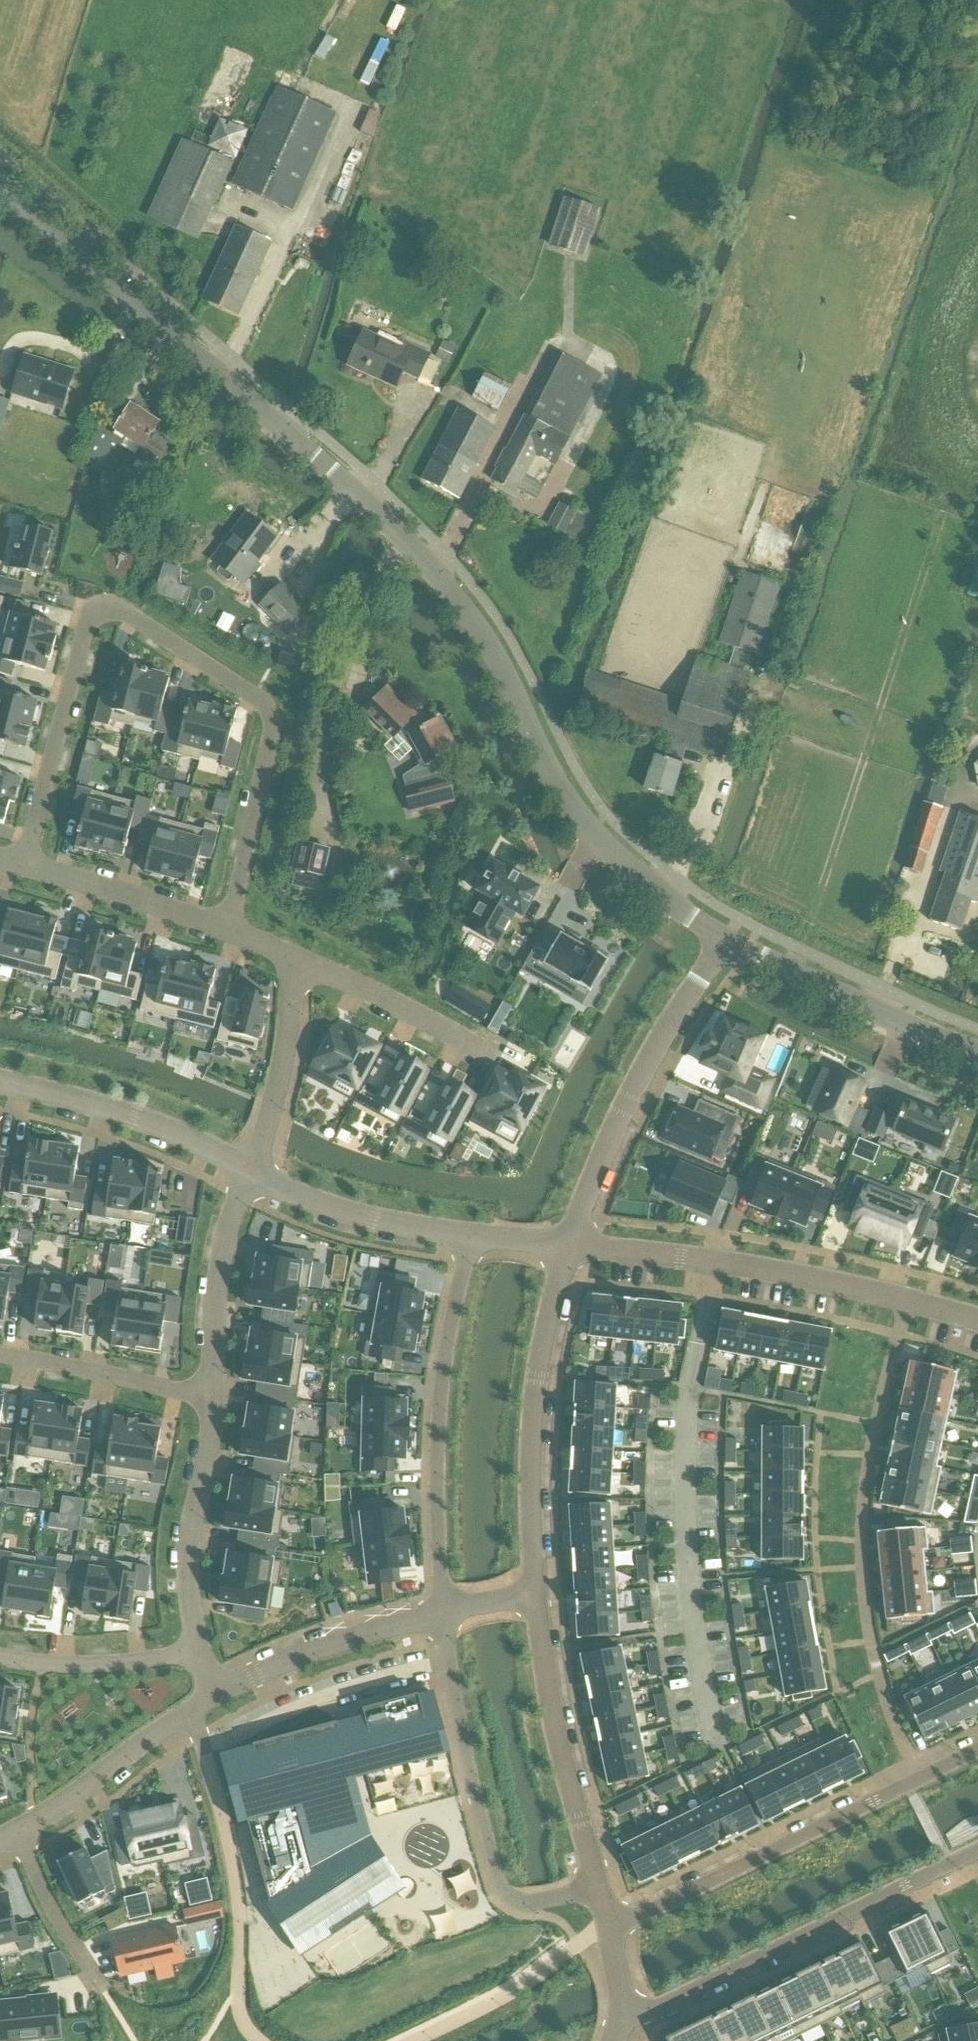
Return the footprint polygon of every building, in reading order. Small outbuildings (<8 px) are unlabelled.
[(233,185),(291,211),(336,113),(277,86),(233,185)] [(207,147),(235,159),(247,131),(219,119),(207,147)] [(183,140),(148,216),(197,239),(232,163),(183,140)] [(551,245),(583,256),(598,210),(565,200),(551,245)] [(235,225),(202,299),(239,315),(272,242),(270,241),(270,242),(261,238),(262,237),(235,225)] [(363,332),(348,365),(367,373),(368,371),(378,376),(377,378),(396,386),(402,372),(405,373),(414,377),(417,379),(429,353),(399,340),(396,347),(363,332)] [(437,358),(449,363),(456,348),(444,342),(437,358)] [(525,476),(535,456),(538,450),(557,460),(601,376),(557,353),(524,415),(524,416),(506,450),(504,454),(499,464),(496,468),(497,468),(491,479),(516,492),(518,489),(537,498),(543,486),(525,476)] [(12,392),(24,396),(62,408),(73,372),(53,366),(52,367),(43,364),(44,363),(24,356),(12,392)] [(484,372),(471,396),(498,411),(511,387),(484,372)] [(9,402),(2,399),(1,400),(0,400),(0,430),(9,402)] [(84,454),(106,468),(125,438),(141,448),(136,457),(154,469),(170,444),(153,433),(159,424),(130,405),(114,430),(112,434),(110,433),(110,434),(102,429),(102,428),(101,427),(84,454)] [(421,479),(459,499),(496,428),(458,408),(421,479)] [(559,504),(548,524),(565,533),(576,513),(559,504)] [(213,561),(220,567),(217,571),(218,574),(227,581),(230,581),(233,576),(243,584),(258,564),(254,561),(262,551),(262,552),(275,535),(248,514),(233,535),(230,535),(224,543),(224,546),(213,561)] [(14,551),(9,569),(16,571),(42,577),(46,560),(47,560),(50,551),(48,551),(53,533),(26,526),(21,549),(16,548),(15,551),(14,551)] [(176,570),(158,575),(162,591),(180,587),(176,570)] [(590,672),(576,711),(609,722),(609,721),(670,741),(664,759),(656,756),(645,789),(670,797),(681,764),(678,763),(684,746),(722,759),(750,673),(744,671),(750,653),(756,655),(779,584),(743,572),(720,643),(735,648),(729,666),(698,656),(683,696),(683,702),(590,672)] [(20,598),(24,585),(0,579),(0,593),(20,598)] [(281,584),(260,605),(288,633),(309,611),(281,584)] [(1,613),(0,617),(0,636),(53,650),(57,638),(54,637),(57,626),(26,618),(30,606),(0,598),(0,613),(1,613)] [(11,677),(14,665),(32,669),(45,673),(48,662),(50,662),(53,650),(0,636),(0,675),(11,677)] [(281,653),(276,666),(299,675),(304,662),(281,653)] [(102,693),(94,724),(108,727),(110,721),(133,727),(134,723),(133,722),(146,674),(147,674),(147,672),(123,665),(120,676),(115,696),(102,693)] [(146,674),(133,722),(134,723),(155,728),(154,733),(167,736),(170,727),(171,728),(175,711),(162,708),(169,680),(165,679),(166,676),(152,672),(151,675),(147,674),(146,674)] [(32,726),(33,722),(35,722),(39,708),(36,707),(37,703),(9,695),(12,683),(0,680),(0,718),(32,726)] [(416,747),(424,762),(403,777),(406,788),(405,788),(412,813),(453,802),(447,777),(446,777),(440,756),(455,748),(439,719),(422,728),(412,718),(415,715),(387,688),(365,710),(393,738),(396,734),(412,750),(416,747)] [(167,736),(162,752),(199,762),(201,757),(200,757),(212,708),(189,702),(186,712),(185,712),(184,717),(185,717),(182,730),(171,728),(170,727),(167,736)] [(212,708),(200,757),(201,757),(222,763),(220,768),(234,771),(241,746),(229,743),(232,730),(233,730),(235,725),(233,724),(237,711),(212,705),(212,708)] [(25,749),(32,726),(0,718),(0,743),(25,749)] [(10,802),(10,803),(14,804),(21,780),(0,774),(0,799),(10,802)] [(77,789),(71,814),(83,817),(80,830),(79,830),(77,835),(78,835),(75,848),(99,855),(100,852),(99,851),(113,798),(77,789)] [(113,798),(99,851),(100,852),(123,858),(125,848),(126,848),(127,846),(128,843),(127,842),(130,829),(139,832),(141,832),(142,833),(146,816),(147,817),(151,801),(137,798),(135,804),(113,798)] [(4,826),(10,803),(10,802),(0,799),(0,825),(4,826)] [(924,802),(903,868),(908,869),(909,868),(916,871),(916,872),(920,873),(941,808),(924,802)] [(930,921),(960,931),(971,899),(976,901),(977,896),(977,818),(958,812),(958,814),(940,869),(946,871),(930,921)] [(141,832),(139,841),(152,845),(144,873),(151,874),(150,877),(162,880),(163,878),(168,879),(182,826),(147,817),(146,816),(142,833),(141,832)] [(182,826),(168,879),(179,882),(179,884),(191,887),(199,857),(211,860),(219,829),(205,825),(204,831),(182,826)] [(293,869),(322,876),(328,850),(299,843),(293,869)] [(474,915),(467,927),(474,931),(473,932),(474,933),(475,932),(489,940),(488,941),(489,941),(489,940),(496,944),(503,932),(504,932),(505,931),(504,931),(509,922),(510,922),(509,921),(514,913),(523,918),(529,906),(539,888),(522,878),(521,877),(511,872),(512,872),(510,871),(493,862),(486,872),(476,891),(485,896),(480,904),(479,904),(479,905),(480,905),(475,914),(474,914),(473,914),(474,915)] [(19,972),(32,918),(27,917),(27,915),(15,911),(15,914),(8,912),(1,940),(0,940),(0,967),(19,972)] [(32,918),(19,972),(55,981),(62,956),(49,953),(57,922),(45,919),(44,921),(32,918)] [(69,958),(61,989),(75,993),(76,986),(99,992),(113,938),(114,938),(114,937),(113,937),(89,930),(86,941),(81,961),(69,958)] [(536,943),(520,971),(545,985),(562,994),(570,980),(590,992),(607,962),(608,961),(605,959),(608,955),(592,946),(590,950),(585,948),(585,947),(584,947),(578,944),(578,943),(577,943),(565,936),(561,934),(550,952),(536,943)] [(113,938),(99,992),(136,1002),(142,977),(130,973),(137,945),(133,944),(133,941),(119,938),(119,940),(114,938),(113,938)] [(147,986),(140,1011),(177,1021),(191,967),(190,967),(167,961),(166,962),(164,971),(163,971),(161,976),(163,976),(159,989),(147,986)] [(191,967),(177,1021),(214,1030),(220,1005),(208,1002),(211,989),(212,989),(214,984),(212,983),(216,971),(192,964),(191,964),(190,967),(191,967)] [(455,988),(447,1001),(482,1021),(490,1008),(455,988)] [(222,1022),(217,1041),(256,1051),(258,1042),(259,1038),(262,1039),(265,1027),(262,1027),(270,998),(257,995),(243,991),(240,1002),(236,1020),(223,1016),(222,1022)] [(707,1051),(701,1064),(729,1077),(722,1091),(760,1108),(767,1092),(765,1091),(744,1081),(755,1055),(756,1052),(757,1053),(759,1047),(763,1038),(753,1033),(754,1033),(748,1030),(748,1031),(738,1027),(739,1026),(725,1020),(721,1018),(715,1033),(713,1037),(708,1035),(702,1049),(707,1051)] [(353,1033),(351,1038),(333,1029),(313,1066),(337,1079),(331,1089),(351,1100),(366,1071),(379,1047),(353,1033)] [(400,1059),(398,1063),(380,1054),(360,1091),(384,1104),(378,1115),(398,1125),(413,1096),(426,1073),(400,1059)] [(822,1067),(805,1105),(844,1123),(842,1128),(841,1129),(842,1129),(856,1135),(857,1135),(867,1113),(867,1112),(853,1106),(863,1085),(822,1067)] [(493,1134),(513,1145),(521,1130),(544,1088),(518,1074),(515,1079),(498,1069),(478,1107),(481,1109),(495,1116),(501,1119),(493,1134)] [(447,1084),(445,1089),(427,1079),(407,1117),(431,1130),(425,1140),(445,1151),(460,1122),(473,1098),(447,1084)] [(674,1117),(664,1141),(670,1143),(710,1160),(716,1146),(719,1140),(728,1144),(735,1129),(739,1119),(712,1108),(699,1102),(699,1104),(703,1106),(699,1115),(695,1113),(694,1115),(678,1109),(674,1117)] [(876,1111),(867,1133),(882,1139),(886,1128),(894,1131),(893,1133),(895,1134),(940,1152),(942,1152),(942,1150),(953,1124),(954,1122),(952,1122),(935,1115),(933,1114),(926,1112),(926,1111),(924,1110),(907,1104),(905,1103),(905,1104),(905,1105),(898,1122),(890,1119),(891,1117),(891,1116),(876,1111)] [(12,1168),(8,1193),(46,1199),(54,1145),(30,1141),(25,1170),(12,1168)] [(54,1145),(46,1199),(69,1203),(68,1209),(82,1211),(87,1179),(75,1177),(79,1149),(74,1148),(74,1145),(59,1142),(58,1145),(54,1145)] [(465,1149),(466,1150),(467,1149),(456,1143),(448,1157),(459,1163),(460,1162),(458,1161),(465,1149)] [(757,1157),(746,1185),(758,1190),(751,1207),(760,1210),(759,1213),(777,1220),(796,1173),(769,1162),(757,1157)] [(95,1191),(91,1216),(128,1222),(137,1168),(138,1168),(139,1163),(133,1162),(113,1159),(108,1193),(95,1191)] [(678,1164),(664,1197),(712,1217),(719,1201),(732,1206),(742,1182),(728,1176),(725,1183),(678,1164)] [(137,1168),(128,1222),(153,1226),(158,1199),(159,1199),(160,1190),(159,1189),(162,1172),(138,1168),(137,1168)] [(796,1173),(777,1220),(785,1223),(794,1227),(795,1225),(804,1228),(811,1211),(823,1216),(834,1188),(822,1183),(796,1173)] [(857,1178),(845,1205),(857,1210),(849,1230),(876,1240),(895,1193),(868,1182),(857,1178)] [(895,1193),(876,1240),(903,1251),(911,1231),(922,1236),(934,1208),(922,1204),(895,1193)] [(949,1237),(961,1242),(954,1259),(955,1259),(963,1263),(962,1265),(977,1271),(977,1222),(970,1218),(958,1214),(949,1237)] [(180,1217),(176,1243),(189,1245),(194,1219),(180,1217)] [(253,1280),(253,1281),(298,1288),(298,1289),(307,1291),(311,1265),(313,1255),(313,1253),(280,1248),(278,1260),(271,1259),(257,1257),(253,1280)] [(4,1322),(8,1293),(21,1295),(25,1269),(0,1265),(0,1321),(4,1322)] [(30,1270),(26,1296),(38,1298),(34,1326),(38,1327),(38,1330),(52,1332),(52,1329),(57,1330),(58,1330),(65,1285),(66,1285),(67,1276),(30,1270)] [(379,1274),(372,1315),(421,1324),(425,1305),(422,1304),(424,1295),(406,1292),(408,1279),(379,1274)] [(57,1330),(56,1332),(81,1336),(86,1305),(99,1307),(103,1282),(89,1279),(87,1289),(66,1285),(65,1285),(58,1330),(57,1330)] [(249,1305),(248,1306),(263,1308),(270,1309),(268,1322),(274,1322),(292,1325),(294,1313),(298,1289),(298,1288),(253,1281),(253,1280),(252,1280),(249,1305)] [(108,1281),(103,1313),(116,1315),(114,1328),(112,1328),(111,1333),(113,1333),(111,1347),(136,1350),(136,1347),(144,1293),(121,1289),(122,1283),(108,1281)] [(144,1293),(136,1347),(159,1351),(161,1341),(162,1341),(163,1336),(161,1335),(164,1322),(176,1324),(180,1298),(144,1293)] [(585,1326),(585,1328),(590,1328),(589,1336),(611,1339),(616,1299),(593,1297),(591,1312),(586,1311),(585,1326)] [(616,1299),(611,1339),(633,1341),(637,1301),(616,1299)] [(637,1301),(633,1341),(654,1343),(659,1303),(637,1301)] [(659,1303),(654,1343),(677,1346),(678,1338),(683,1338),(685,1322),(680,1321),(681,1306),(659,1303)] [(719,1328),(715,1350),(737,1355),(745,1315),(722,1311),(719,1328)] [(372,1315),(364,1356),(393,1361),(395,1349),(414,1352),(415,1342),(418,1343),(421,1324),(372,1315)] [(745,1315),(737,1355),(758,1359),(766,1319),(745,1315)] [(766,1319),(758,1359),(779,1363),(787,1323),(766,1319)] [(247,1355),(247,1356),(302,1364),(306,1340),(307,1327),(298,1326),(292,1325),(274,1322),(272,1334),(264,1333),(251,1331),(247,1355)] [(787,1323),(779,1363),(801,1367),(808,1327),(787,1323)] [(808,1327),(801,1367),(823,1371),(827,1348),(831,1332),(808,1327)] [(247,1355),(242,1380),(257,1383),(264,1384),(262,1396),(271,1397),(296,1401),(298,1389),(302,1364),(247,1356),(247,1355)] [(910,1362),(905,1388),(952,1397),(957,1373),(948,1371),(948,1370),(946,1368),(933,1365),(931,1367),(910,1362)] [(596,1367),(596,1377),(608,1378),(608,1368),(596,1367)] [(608,1368),(608,1378),(620,1379),(620,1369),(608,1368)] [(708,1368),(704,1387),(718,1390),(720,1380),(716,1379),(717,1370),(708,1368)] [(640,1370),(639,1380),(651,1380),(652,1370),(640,1370)] [(652,1370),(651,1380),(663,1381),(664,1371),(652,1370)] [(720,1380),(718,1390),(730,1392),(732,1382),(720,1380)] [(575,1383),(574,1406),(614,1408),(616,1385),(575,1383)] [(741,1384),(740,1394),(751,1396),(753,1386),(741,1384)] [(753,1386),(751,1396),(763,1398),(765,1388),(753,1386)] [(363,1388),(362,1429),(408,1431),(409,1411),(406,1411),(407,1402),(388,1401),(388,1389),(363,1388)] [(905,1388),(900,1410),(947,1420),(952,1397),(905,1388)] [(784,1392),(782,1402),(794,1404),(796,1394),(784,1392)] [(796,1394),(794,1404),(805,1406),(807,1396),(796,1394)] [(245,1430),(244,1431),(290,1438),(290,1437),(294,1413),(296,1401),(271,1397),(269,1409),(262,1408),(248,1406),(245,1430)] [(639,1397),(637,1409),(647,1411),(649,1399),(639,1397)] [(18,1430),(14,1455),(50,1461),(59,1407),(54,1406),(55,1403),(40,1401),(39,1404),(35,1403),(30,1432),(18,1430)] [(574,1406),(573,1427),(613,1430),(614,1408),(574,1406)] [(59,1407),(50,1461),(87,1467),(91,1441),(78,1439),(83,1411),(59,1407)] [(895,1433),(895,1434),(942,1444),(947,1420),(900,1410),(895,1433)] [(95,1449),(91,1474),(129,1480),(137,1426),(138,1421),(118,1418),(113,1417),(108,1451),(95,1449)] [(636,1419),(636,1431),(646,1432),(646,1420),(636,1419)] [(137,1426),(129,1480),(165,1486),(165,1484),(169,1460),(167,1460),(156,1458),(160,1429),(156,1429),(156,1426),(141,1423),(141,1426),(137,1426)] [(770,1428),(762,1428),(762,1451),(802,1451),(803,1429),(795,1429),(787,1429),(787,1423),(770,1423),(770,1428)] [(573,1427),(572,1449),(612,1451),(613,1430),(573,1427)] [(362,1429),(361,1471),(386,1471),(387,1459),(397,1459),(405,1459),(405,1458),(405,1450),(408,1450),(408,1449),(408,1431),(362,1429)] [(8,1457),(8,1453),(12,1431),(0,1430),(0,1456),(8,1457)] [(244,1430),(240,1455),(254,1457),(262,1459),(260,1470),(260,1471),(280,1474),(289,1475),(291,1463),(291,1461),(295,1438),(290,1437),(290,1438),(244,1431),(245,1430),(244,1430)] [(636,1431),(635,1443),(645,1444),(646,1432),(636,1431)] [(894,1432),(888,1458),(889,1458),(890,1457),(937,1467),(942,1444),(895,1434),(895,1433),(894,1432)] [(726,1439),(725,1451),(735,1451),(736,1439),(726,1439)] [(571,1470),(570,1470),(611,1473),(612,1451),(572,1449),(571,1470)] [(725,1451),(725,1463),(735,1463),(735,1451),(725,1451)] [(762,1451),(762,1473),(802,1473),(802,1451),(762,1451)] [(889,1458),(884,1481),(936,1492),(941,1468),(937,1467),(890,1457),(889,1458)] [(634,1462),(634,1474),(644,1474),(644,1462),(634,1462)] [(229,1502),(229,1503),(279,1511),(279,1510),(282,1487),(278,1486),(280,1474),(260,1471),(260,1470),(255,1470),(253,1482),(246,1481),(242,1480),(232,1479),(229,1502)] [(570,1470),(569,1493),(583,1494),(609,1496),(611,1473),(570,1470)] [(762,1473),(762,1494),(802,1495),(802,1473),(762,1473)] [(634,1474),(634,1486),(644,1486),(644,1474),(634,1474)] [(884,1481),(879,1505),(919,1513),(931,1516),(936,1492),(884,1481)] [(735,1483),(725,1483),(725,1495),(735,1494),(735,1483)] [(969,1499),(973,1500),(977,1501),(977,1489),(972,1487),(969,1499)] [(735,1494),(725,1495),(725,1507),(735,1507),(735,1494)] [(802,1495),(762,1494),(762,1516),(802,1516),(802,1495)] [(383,1500),(349,1504),(354,1546),(358,1545),(409,1538),(407,1519),(404,1520),(403,1510),(385,1512),(383,1500)] [(228,1502),(224,1528),(239,1530),(246,1531),(244,1544),(250,1545),(250,1544),(275,1548),(278,1549),(280,1537),(281,1528),(284,1511),(279,1510),(279,1511),(229,1503),(229,1502),(228,1502)] [(601,1504),(569,1507),(571,1529),(611,1527),(609,1504),(601,1504)] [(644,1513),(634,1513),(635,1525),(645,1525),(644,1513)] [(802,1516),(762,1516),(762,1537),(802,1538),(802,1516)] [(900,1524),(887,1523),(888,1531),(901,1530),(900,1524)] [(645,1525),(635,1525),(635,1537),(645,1537),(645,1525)] [(735,1526),(725,1526),(726,1538),(736,1538),(735,1526)] [(611,1527),(571,1529),(572,1551),(612,1548),(611,1527)] [(888,1531),(877,1532),(879,1555),(923,1550),(923,1551),(928,1550),(926,1527),(916,1528),(901,1530),(888,1531)] [(762,1537),(762,1560),(786,1560),(802,1560),(802,1538),(762,1537)] [(970,1537),(959,1538),(959,1546),(971,1545),(970,1537)] [(409,1538),(358,1545),(362,1573),(367,1573),(368,1585),(393,1582),(391,1570),(410,1567),(409,1558),(411,1558),(411,1557),(409,1538)] [(736,1538),(726,1538),(726,1550),(736,1550),(736,1538)] [(224,1577),(224,1578),(274,1586),(274,1587),(278,1587),(282,1562),(273,1560),(275,1548),(250,1544),(250,1545),(249,1557),(241,1556),(227,1553),(224,1577)] [(971,1545),(959,1546),(960,1554),(972,1553),(971,1545)] [(8,1575),(3,1603),(10,1604),(10,1607),(22,1609),(22,1606),(27,1607),(34,1563),(10,1559),(12,1549),(0,1547),(0,1573),(8,1575)] [(612,1548),(572,1551),(574,1572),(614,1570),(612,1548)] [(923,1550),(879,1555),(881,1576),(925,1572),(923,1551),(923,1550)] [(78,1553),(74,1578),(87,1580),(82,1611),(86,1612),(86,1615),(100,1617),(100,1614),(105,1615),(104,1617),(105,1617),(113,1570),(89,1566),(91,1555),(78,1553)] [(34,1563),(27,1607),(39,1609),(38,1611),(51,1613),(56,1582),(68,1584),(72,1558),(60,1556),(58,1567),(34,1563)] [(646,1556),(636,1556),(637,1568),(647,1567),(646,1556)] [(113,1570),(105,1617),(129,1621),(134,1590),(147,1592),(151,1566),(138,1564),(137,1574),(113,1570)] [(647,1567),(637,1568),(638,1580),(648,1579),(647,1567)] [(614,1570),(574,1572),(575,1594),(615,1591),(614,1570)] [(925,1572),(881,1576),(883,1597),(928,1593),(927,1592),(925,1572)] [(223,1577),(219,1602),(234,1605),(241,1606),(239,1618),(263,1622),(265,1610),(270,1610),(274,1587),(274,1586),(224,1578),(224,1577),(223,1577)] [(975,1580),(963,1581),(964,1589),(976,1588),(975,1580)] [(797,1583),(765,1589),(769,1611),(809,1604),(805,1582),(797,1583)] [(976,1588),(964,1589),(964,1597),(976,1596),(976,1588)] [(615,1591),(575,1594),(576,1615),(617,1613),(615,1591)] [(928,1593),(883,1597),(886,1620),(903,1618),(905,1620),(918,1619),(920,1617),(920,1616),(925,1616),(935,1615),(933,1597),(932,1592),(927,1592),(928,1593)] [(650,1598),(640,1599),(641,1611),(651,1610),(650,1598)] [(742,1604),(732,1605),(733,1617),(743,1616),(742,1604)] [(809,1604),(769,1611),(773,1632),(813,1625),(809,1604)] [(651,1610),(641,1611),(642,1623),(652,1622),(651,1610)] [(617,1613),(576,1615),(578,1638),(618,1636),(617,1613)] [(743,1616),(733,1617),(735,1629),(745,1628),(743,1616)] [(959,1619),(948,1624),(952,1631),(953,1635),(964,1630),(959,1619)] [(948,1624),(937,1629),(941,1637),(952,1631),(948,1624)] [(813,1625),(773,1632),(777,1653),(817,1646),(813,1625)] [(916,1640),(905,1645),(909,1652),(910,1656),(921,1651),(916,1640)] [(905,1645),(894,1650),(898,1658),(909,1652),(905,1645)] [(817,1646),(777,1653),(781,1675),(821,1668),(817,1646)] [(747,1647),(737,1649),(740,1660),(749,1659),(747,1647)] [(620,1648),(581,1656),(586,1678),(625,1670),(620,1648)] [(656,1651),(647,1653),(648,1665),(658,1663),(656,1651)] [(749,1659),(740,1660),(742,1672),(752,1671),(749,1659)] [(968,1664),(977,1686),(977,1659),(968,1664)] [(658,1663),(648,1665),(650,1677),(660,1675),(658,1663)] [(947,1674),(968,1718),(977,1713),(977,1686),(968,1664),(947,1674)] [(821,1668),(781,1675),(785,1697),(793,1696),(794,1699),(794,1701),(810,1698),(810,1693),(825,1690),(821,1668)] [(625,1670),(586,1678),(590,1699),(629,1691),(625,1670)] [(947,1674),(925,1685),(947,1728),(968,1718),(947,1674)] [(753,1680),(744,1682),(746,1694),(756,1692),(753,1680)] [(925,1685),(902,1696),(907,1705),(906,1705),(905,1708),(911,1720),(914,1721),(914,1720),(924,1739),(947,1728),(925,1685)] [(14,1734),(16,1718),(19,1718),(21,1706),(18,1705),(21,1689),(0,1686),(0,1732),(14,1734)] [(629,1691),(590,1699),(595,1720),(634,1712),(629,1691)] [(260,1743),(223,1753),(223,1755),(225,1762),(233,1791),(234,1796),(241,1820),(241,1821),(241,1823),(242,1823),(247,1822),(248,1823),(253,1844),(269,1901),(269,1902),(269,1903),(270,1903),(283,1923),(301,1951),(302,1953),(303,1955),(306,1953),(348,1925),(402,1890),(401,1889),(378,1854),(367,1837),(352,1814),(350,1794),(348,1771),(347,1767),(349,1767),(377,1764),(404,1761),(418,1759),(421,1759),(421,1760),(421,1761),(422,1761),(447,1754),(446,1752),(430,1694),(430,1692),(428,1692),(372,1707),(363,1710),(364,1715),(339,1722),(260,1743)] [(664,1694),(654,1696),(656,1707),(666,1705),(664,1694)] [(666,1705),(656,1707),(658,1719),(668,1717),(666,1705)] [(818,1707),(807,1713),(812,1722),(823,1717),(818,1707)] [(634,1712),(595,1720),(599,1741),(638,1733),(634,1712)] [(799,1717),(788,1722),(793,1731),(803,1726),(799,1717)] [(788,1722),(777,1728),(782,1737),(793,1731),(788,1722)] [(638,1733),(599,1741),(604,1763),(643,1754),(638,1733)] [(672,1735),(663,1738),(665,1749),(675,1747),(672,1735)] [(760,1736),(749,1741),(754,1750),(764,1745),(760,1736)] [(825,1747),(824,1748),(842,1784),(862,1773),(856,1760),(860,1757),(853,1743),(853,1742),(848,1745),(845,1738),(845,1737),(825,1747)] [(821,1738),(801,1748),(823,1793),(842,1784),(824,1748),(825,1747),(821,1738)] [(749,1741),(739,1747),(743,1756),(754,1750),(749,1741)] [(675,1747),(665,1749),(668,1761),(678,1759),(675,1747)] [(801,1748),(781,1758),(803,1803),(823,1793),(801,1748)] [(643,1754),(604,1763),(608,1785),(610,1785),(615,1784),(624,1781),(648,1777),(643,1754)] [(781,1758),(762,1767),(784,1812),(803,1803),(781,1758)] [(714,1759),(703,1764),(707,1773),(718,1768),(714,1759)] [(703,1764),(692,1769),(697,1778),(707,1773),(703,1764)] [(762,1767),(742,1777),(757,1809),(763,1822),(784,1812),(762,1767)] [(675,1778),(664,1783),(669,1792),(679,1787),(675,1778)] [(624,1781),(615,1784),(616,1790),(626,1788),(624,1781)] [(664,1783),(653,1788),(658,1797),(669,1792),(664,1783)] [(740,1789),(720,1799),(738,1835),(758,1825),(749,1807),(740,1789)] [(636,1797),(625,1802),(630,1811),(641,1806),(636,1797)] [(720,1799),(700,1808),(718,1844),(738,1835),(720,1799)] [(625,1802),(615,1807),(619,1816),(630,1811),(625,1802)] [(179,1805),(151,1812),(161,1857),(202,1847),(196,1823),(184,1826),(179,1805)] [(700,1808),(681,1818),(699,1854),(718,1844),(700,1808)] [(128,1839),(115,1842),(121,1866),(161,1857),(151,1812),(123,1818),(128,1839)] [(681,1818),(662,1827),(679,1863),(699,1854),(681,1818)] [(662,1827),(639,1838),(657,1874),(660,1873),(679,1863),(662,1827)] [(625,1854),(621,1856),(628,1871),(633,1869),(640,1883),(657,1874),(639,1838),(622,1847),(625,1854)] [(85,1849),(58,1862),(67,1881),(63,1883),(70,1898),(74,1896),(78,1904),(104,1891),(106,1896),(116,1891),(107,1851),(90,1859),(85,1849)] [(0,1894),(0,1944),(16,1940),(18,1950),(32,1947),(26,1921),(13,1925),(10,1911),(11,1911),(10,1906),(8,1906),(5,1893),(0,1894)] [(219,1903),(212,1905),(184,1912),(185,1917),(187,1925),(222,1917),(219,1903)] [(927,1912),(905,1923),(926,1966),(925,1967),(930,1975),(931,1975),(952,1964),(948,1956),(959,1950),(949,1930),(938,1935),(927,1912)] [(905,1923),(884,1934),(895,1956),(884,1962),(894,1982),(905,1977),(925,1967),(926,1966),(905,1923)] [(174,1926),(112,1941),(120,1976),(182,1961),(174,1926)] [(862,1944),(840,1955),(861,2001),(863,2005),(886,1994),(883,1987),(894,1982),(884,1962),(873,1967),(862,1944)] [(840,1955),(818,1966),(840,2011),(841,2011),(861,2001),(840,1955)] [(818,1966),(797,1976),(821,2026),(842,2015),(843,2015),(841,2011),(840,2011),(818,1966)] [(797,1976),(775,1987),(800,2037),(821,2026),(797,1976)] [(754,1997),(775,2040),(792,2040),(800,2037),(775,1987),(754,1997)] [(968,1996),(973,2006),(977,2004),(977,1991),(968,1996)] [(732,2008),(748,2040),(775,2040),(754,1997),(732,2008)] [(0,2007),(0,2040),(44,2040),(43,2038),(60,2037),(58,2024),(56,2001),(0,2007)] [(710,2019),(722,2040),(748,2040),(732,2008),(710,2019)] [(689,2029),(695,2040),(722,2040),(710,2019),(689,2029)] [(946,2030),(949,2040),(977,2040),(977,2023),(946,2030)] [(666,2040),(667,2040),(695,2040),(689,2029),(666,2040)]
